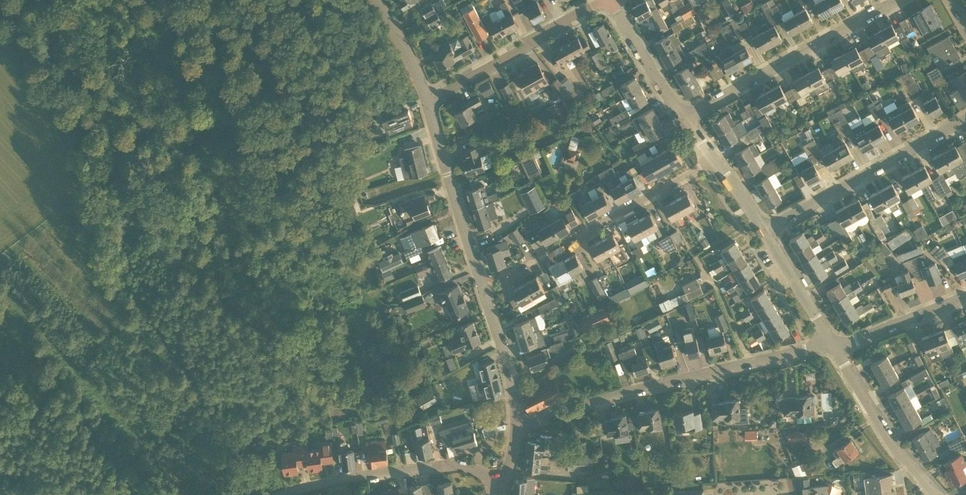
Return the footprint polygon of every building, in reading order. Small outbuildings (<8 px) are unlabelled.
[(436,11),(446,5),(444,0),(440,0),(433,4),(432,3),(421,8),(426,16),(436,11)] [(494,7),(490,0),(479,0),(482,5),(484,4),(488,10),(494,7)] [(546,16),(537,0),(524,0),(523,1),(523,0),(513,0),(521,15),(528,11),(535,23),(546,16)] [(652,10),(646,0),(645,0),(633,7),(638,17),(646,13),(649,19),(655,16),(663,31),(669,28),(657,7),(652,10)] [(691,2),(685,5),(682,0),(659,0),(662,6),(663,6),(665,10),(670,7),(670,8),(676,4),(677,5),(684,19),(697,12),(694,7),(691,2)] [(718,2),(725,15),(734,10),(729,0),(721,0),(718,2)] [(833,11),(828,0),(820,0),(815,3),(822,17),(833,11)] [(842,0),(828,0),(833,11),(844,5),(842,0)] [(500,18),(507,32),(519,26),(505,1),(500,4),(506,15),(500,18)] [(750,1),(740,7),(744,13),(754,7),(750,1)] [(778,20),(777,19),(771,7),(768,1),(761,4),(772,23),(778,20)] [(488,33),(474,7),(471,2),(460,8),(477,40),(488,33)] [(771,7),(777,19),(783,16),(777,4),(771,7)] [(931,4),(920,10),(911,15),(921,33),(941,22),(931,4)] [(701,18),(706,15),(702,7),(697,10),(698,11),(700,15),(701,18)] [(813,22),(808,13),(806,8),(795,14),(802,28),(813,22)] [(431,26),(441,20),(436,11),(426,16),(431,26)] [(507,32),(500,18),(494,21),(490,14),(484,17),(496,38),(507,32)] [(791,34),(802,28),(795,14),(783,20),(791,34)] [(681,21),(685,27),(696,21),(693,15),(681,21)] [(912,30),(910,27),(905,18),(899,21),(901,25),(906,33),(912,30)] [(746,35),(750,33),(752,32),(746,21),(740,24),(746,35)] [(774,25),(769,28),(766,22),(760,26),(763,31),(764,31),(771,45),(782,39),(774,25)] [(618,46),(612,36),(608,27),(606,28),(603,23),(593,29),(601,44),(608,40),(612,48),(618,46)] [(906,33),(901,25),(894,28),(892,23),(880,30),(887,43),(899,36),(906,49),(913,46),(906,33)] [(740,39),(746,35),(740,24),(734,27),(740,39)] [(875,49),(887,43),(880,30),(868,36),(872,44),(866,47),(871,57),(877,54),(875,49)] [(760,51),(771,45),(764,31),(763,31),(752,37),(760,51)] [(682,42),(678,35),(676,36),(674,32),(669,34),(655,42),(661,53),(675,45),(675,46),(679,43),(682,42)] [(711,32),(704,36),(708,42),(713,39),(714,38),(711,32)] [(434,58),(440,68),(475,49),(471,41),(471,42),(467,35),(460,39),(459,36),(449,41),(435,49),(439,55),(434,58)] [(932,56),(938,66),(939,68),(951,62),(960,57),(954,47),(955,46),(949,36),(932,45),(928,47),(932,56)] [(566,44),(572,56),(590,46),(587,41),(582,43),(578,37),(566,44)] [(713,53),(718,62),(718,63),(720,66),(725,64),(729,71),(741,65),(734,52),(729,43),(721,48),(722,51),(719,53),(718,51),(719,51),(713,39),(708,42),(707,42),(709,47),(713,53)] [(753,58),(747,49),(746,46),(745,46),(742,40),(735,44),(738,50),(734,52),(741,65),(752,59),(753,58)] [(709,47),(707,42),(707,41),(695,48),(698,53),(709,47)] [(679,43),(675,46),(675,45),(661,53),(667,64),(686,54),(679,43)] [(555,66),(572,56),(566,44),(553,51),(557,57),(552,60),(555,66)] [(864,61),(871,57),(866,47),(858,51),(856,46),(844,53),(851,66),(855,72),(867,66),(864,61)] [(608,65),(606,61),(597,47),(591,51),(601,69),(608,65)] [(702,59),(713,53),(709,47),(698,53),(702,59)] [(839,72),(851,66),(844,53),(832,59),(835,64),(828,68),(834,78),(840,74),(839,72)] [(695,76),(691,67),(694,65),(691,61),(688,63),(689,65),(675,72),(678,77),(676,78),(680,84),(681,83),(682,83),(695,76)] [(907,62),(901,64),(904,72),(910,70),(907,62)] [(530,71),(526,73),(519,76),(528,94),(548,83),(538,63),(528,68),(530,71)] [(718,63),(708,68),(713,76),(716,74),(719,78),(725,75),(720,66),(718,63)] [(625,72),(621,65),(612,70),(616,77),(625,72)] [(834,78),(828,68),(821,72),(819,67),(807,73),(817,92),(822,89),(818,83),(826,80),(827,82),(834,78)] [(929,75),(932,81),(943,75),(940,70),(929,75)] [(914,97),(920,94),(914,83),(916,83),(910,71),(902,75),(914,97)] [(954,77),(961,90),(955,93),(958,99),(955,101),(959,108),(965,104),(965,71),(954,77)] [(812,95),(817,92),(807,73),(795,80),(797,84),(791,88),(796,98),(803,95),(802,92),(808,89),(812,95)] [(909,100),(914,97),(902,75),(893,80),(895,85),(900,83),(909,100)] [(947,82),(943,75),(932,81),(936,88),(947,82)] [(566,76),(560,81),(569,92),(575,87),(566,76)] [(702,87),(695,76),(682,83),(682,84),(680,85),(683,91),(685,90),(688,95),(702,87)] [(623,98),(627,95),(641,88),(635,77),(621,85),(622,86),(617,88),(623,98)] [(569,92),(560,81),(557,78),(551,84),(562,98),(569,92)] [(480,85),(483,91),(492,87),(489,81),(480,85)] [(515,95),(513,92),(508,83),(501,87),(507,99),(515,95)] [(616,90),(613,84),(602,90),(605,96),(616,90)] [(796,98),(791,88),(784,92),(780,84),(768,91),(775,104),(787,97),(789,102),(796,98)] [(634,107),(639,104),(648,99),(641,88),(627,95),(634,107)] [(763,110),(775,104),(768,91),(756,97),(759,102),(752,106),(756,112),(759,118),(766,115),(763,110)] [(456,112),(463,124),(477,116),(472,108),(482,102),(479,96),(462,105),(463,108),(456,112)] [(943,110),(938,101),(936,97),(925,104),(932,116),(943,110)] [(593,101),(589,103),(588,100),(583,102),(585,105),(586,105),(590,113),(597,109),(593,101)] [(756,112),(752,106),(750,102),(744,105),(750,116),(756,112)] [(881,115),(886,113),(880,102),(875,105),(881,115)] [(841,109),(844,107),(841,103),(827,110),(830,115),(836,111),(841,109)] [(876,118),(881,115),(875,105),(870,108),(876,118)] [(915,111),(912,105),(900,112),(908,126),(919,119),(915,111)] [(897,132),(908,126),(900,112),(898,106),(886,113),(897,132)] [(613,123),(619,120),(630,114),(627,108),(610,118),(613,123)] [(645,126),(658,119),(653,108),(639,116),(645,126)] [(402,124),(404,128),(413,125),(410,118),(412,117),(409,110),(392,116),(389,111),(382,114),(384,119),(383,120),(386,128),(387,127),(390,134),(399,130),(397,126),(402,124)] [(729,112),(719,118),(713,121),(719,133),(736,124),(729,112)] [(862,117),(865,123),(875,118),(872,112),(862,117)] [(591,117),(595,124),(602,120),(598,113),(591,117)] [(630,114),(619,120),(622,126),(633,120),(630,114)] [(865,125),(875,144),(886,138),(876,118),(865,125)] [(647,140),(656,135),(665,130),(658,119),(645,126),(639,130),(642,136),(644,135),(647,140)] [(848,134),(842,123),(840,119),(834,123),(839,133),(837,134),(837,136),(832,138),(832,141),(832,142),(831,143),(834,148),(842,162),(853,156),(846,144),(842,137),(848,134)] [(743,120),(738,122),(742,133),(747,131),(743,120)] [(847,120),(842,123),(848,134),(853,131),(864,150),(875,144),(865,125),(863,122),(852,128),(847,120)] [(742,135),(742,136),(745,140),(759,132),(759,133),(765,129),(762,123),(742,135)] [(736,124),(719,133),(726,145),(742,136),(742,135),(736,124)] [(604,131),(607,137),(613,134),(610,128),(604,131)] [(762,138),(759,133),(759,132),(745,140),(748,145),(735,153),(741,163),(760,153),(756,146),(757,145),(755,142),(762,138)] [(814,152),(820,149),(814,139),(808,142),(814,152)] [(633,146),(636,152),(647,146),(644,140),(633,146)] [(809,155),(814,152),(808,142),(803,144),(809,155)] [(407,156),(400,158),(405,178),(412,176),(412,177),(428,173),(421,145),(405,149),(407,156)] [(665,150),(674,166),(682,162),(673,145),(665,150)] [(963,159),(960,154),(955,145),(944,151),(952,165),(963,159)] [(467,159),(463,160),(468,174),(485,169),(485,168),(493,166),(489,153),(481,155),(478,146),(464,150),(467,159)] [(563,159),(577,163),(580,150),(576,149),(569,147),(567,146),(563,159)] [(831,168),(842,162),(834,148),(823,154),(831,168)] [(670,168),(674,166),(665,150),(657,154),(665,168),(669,166),(670,168)] [(636,156),(641,163),(644,170),(640,173),(645,182),(649,179),(650,180),(658,175),(647,157),(648,156),(645,151),(636,156)] [(952,165),(944,151),(933,157),(940,171),(945,169),(949,175),(955,172),(952,165)] [(533,153),(521,158),(529,176),(542,171),(533,153)] [(760,153),(741,163),(747,174),(766,164),(766,163),(760,153)] [(661,171),(665,168),(657,154),(653,157),(652,154),(648,156),(647,157),(658,175),(662,173),(661,171)] [(821,177),(817,169),(814,163),(813,163),(811,159),(809,155),(794,163),(800,173),(801,175),(804,173),(810,183),(821,177)] [(766,163),(766,164),(769,168),(779,163),(776,158),(766,163)] [(772,174),(782,168),(779,163),(769,168),(772,174)] [(925,183),(931,180),(932,179),(929,174),(924,165),(913,171),(921,185),(929,200),(935,197),(929,185),(927,186),(925,183)] [(629,178),(622,182),(630,196),(641,189),(634,176),(639,173),(634,166),(625,171),(629,178)] [(603,181),(616,176),(613,168),(600,174),(603,181)] [(910,192),(921,185),(913,171),(902,178),(910,192)] [(800,175),(801,175),(800,173),(794,176),(800,187),(805,184),(800,175)] [(946,192),(951,189),(943,174),(937,177),(946,192)] [(763,194),(775,187),(768,175),(756,182),(763,194)] [(937,177),(932,179),(931,180),(940,196),(946,192),(937,177)] [(619,202),(630,196),(622,182),(616,186),(612,178),(607,181),(619,202)] [(900,197),(897,192),(892,183),(882,189),(889,203),(892,210),(898,207),(895,200),(900,197)] [(485,203),(490,201),(500,198),(498,192),(488,195),(485,185),(480,187),(480,186),(467,191),(472,207),(485,202),(485,203)] [(535,185),(521,192),(532,212),(545,206),(535,185)] [(592,198),(600,212),(612,206),(600,185),(595,188),(599,195),(592,198)] [(775,187),(763,194),(770,206),(782,199),(775,187)] [(877,210),(889,203),(882,189),(870,196),(877,210)] [(676,199),(684,213),(690,209),(694,216),(699,214),(688,193),(676,199)] [(417,217),(421,215),(431,211),(426,201),(425,201),(422,195),(414,198),(413,198),(398,203),(404,217),(405,217),(408,224),(418,220),(417,217)] [(347,198),(351,212),(360,210),(356,196),(347,198)] [(921,211),(919,207),(913,197),(908,200),(916,214),(921,211)] [(589,219),(600,212),(592,198),(581,205),(589,219)] [(866,212),(864,207),(859,198),(848,204),(856,218),(866,212)] [(677,217),(684,213),(676,199),(665,205),(676,226),(681,224),(677,217)] [(918,218),(916,214),(908,200),(902,203),(910,218),(912,217),(913,221),(918,218)] [(489,214),(485,203),(485,202),(472,207),(479,229),(492,224),(499,222),(496,212),(489,214)] [(844,225),(856,218),(848,204),(836,211),(844,225)] [(561,217),(551,223),(558,236),(570,229),(569,227),(579,222),(571,208),(560,214),(561,217)] [(943,224),(957,217),(953,208),(939,216),(943,224)] [(537,215),(540,220),(546,216),(543,211),(537,215)] [(647,233),(653,229),(657,237),(662,234),(651,213),(639,219),(647,233)] [(876,217),(882,228),(887,225),(881,214),(876,217)] [(881,228),(882,228),(876,217),(870,221),(880,238),(885,235),(881,228)] [(650,240),(647,233),(639,219),(627,226),(639,247),(643,244),(650,240)] [(420,244),(430,241),(439,237),(436,230),(437,229),(435,224),(434,225),(433,223),(411,232),(406,234),(407,235),(401,238),(406,250),(404,251),(406,257),(423,251),(420,244)] [(558,236),(551,223),(540,229),(539,226),(527,232),(535,246),(545,241),(546,243),(558,236)] [(922,225),(913,230),(919,239),(928,233),(922,225)] [(517,228),(510,232),(517,244),(525,239),(517,228)] [(816,238),(823,234),(820,229),(813,233),(816,238)] [(906,229),(887,241),(893,250),(906,241),(911,237),(909,234),(906,229)] [(675,243),(682,239),(677,230),(670,234),(675,243)] [(809,242),(808,240),(803,231),(790,239),(796,250),(809,242)] [(601,240),(609,253),(616,250),(620,257),(625,254),(613,233),(601,240)] [(675,243),(670,234),(659,240),(664,248),(666,247),(669,252),(677,247),(675,243)] [(802,260),(815,252),(812,247),(819,243),(818,242),(825,238),(823,234),(816,238),(809,242),(796,250),(802,260)] [(700,239),(704,247),(709,244),(705,236),(700,239)] [(491,245),(493,251),(487,253),(491,268),(506,263),(503,255),(510,253),(506,240),(491,245)] [(602,257),(609,253),(601,240),(590,246),(601,267),(606,264),(602,257)] [(728,259),(741,251),(735,241),(722,249),(728,259)] [(884,242),(878,247),(886,256),(892,251),(884,242)] [(433,264),(446,258),(441,246),(442,246),(441,245),(428,251),(431,259),(415,265),(417,270),(427,266),(427,267),(433,265),(433,264)] [(953,257),(942,246),(934,254),(946,267),(955,263),(961,276),(965,274),(965,258),(960,261),(958,255),(953,257)] [(375,250),(369,253),(371,258),(377,256),(375,250)] [(734,269),(747,262),(741,251),(728,259),(722,263),(721,263),(714,268),(717,272),(724,268),(724,269),(731,265),(734,269)] [(808,270),(822,263),(815,252),(802,260),(808,270)] [(564,260),(572,273),(579,270),(583,277),(587,274),(576,253),(564,260)] [(928,265),(925,258),(923,254),(902,262),(912,272),(922,268),(925,275),(927,275),(930,283),(941,279),(935,262),(928,265)] [(815,281),(828,273),(825,268),(831,264),(830,262),(837,259),(835,255),(828,259),(822,263),(808,270),(815,281)] [(453,273),(447,258),(446,258),(433,264),(433,265),(439,279),(453,273)] [(837,273),(849,266),(845,259),(833,266),(837,273)] [(389,260),(378,265),(381,272),(392,266),(389,260)] [(565,277),(572,273),(564,260),(553,266),(564,287),(569,284),(565,277)] [(714,268),(721,263),(719,260),(712,264),(714,268)] [(741,280),(754,272),(747,262),(734,269),(741,280)] [(654,265),(647,269),(651,275),(657,272),(654,265)] [(429,272),(427,267),(427,266),(417,270),(420,276),(429,272)] [(390,269),(382,272),(386,281),(394,278),(390,269)] [(916,288),(912,278),(909,270),(904,272),(907,280),(897,284),(901,294),(916,288)] [(747,291),(752,288),(760,283),(754,272),(741,280),(734,284),(727,288),(731,295),(738,291),(740,294),(747,290),(747,291)] [(630,293),(648,283),(643,273),(625,282),(630,293)] [(537,276),(525,283),(533,297),(545,290),(537,276)] [(597,295),(605,290),(598,277),(589,281),(597,295)] [(686,292),(700,285),(697,278),(683,285),(686,292)] [(833,301),(860,284),(858,280),(844,288),(840,282),(827,290),(833,301)] [(533,297),(525,283),(514,289),(517,296),(510,300),(514,307),(515,308),(518,306),(521,311),(536,303),(533,297)] [(565,290),(561,283),(557,285),(560,292),(565,290)] [(860,284),(833,301),(840,311),(853,303),(850,298),(856,294),(855,293),(863,288),(860,284)] [(418,285),(401,292),(404,301),(422,294),(418,285)] [(438,293),(442,304),(448,302),(454,316),(459,313),(459,314),(461,313),(468,310),(465,301),(466,300),(464,295),(462,295),(458,285),(451,288),(450,287),(449,288),(438,293)] [(561,294),(560,292),(557,285),(549,288),(554,298),(557,296),(561,294)] [(689,299),(704,292),(700,285),(686,292),(689,299)] [(614,301),(628,294),(625,288),(611,295),(614,301)] [(751,297),(755,303),(758,308),(771,300),(764,289),(751,297)] [(414,307),(425,302),(422,294),(404,301),(408,311),(415,309),(414,307)] [(561,304),(557,296),(554,298),(538,306),(542,313),(561,304)] [(673,306),(670,299),(669,298),(664,300),(664,301),(668,310),(674,307),(673,306)] [(764,318),(777,310),(771,300),(758,308),(764,318)] [(695,317),(690,302),(682,304),(687,319),(695,317)] [(846,322),(860,314),(873,306),(871,302),(863,306),(862,304),(856,308),(853,303),(840,311),(846,322)] [(515,308),(514,307),(509,310),(512,315),(515,313),(517,317),(523,313),(521,311),(518,306),(515,308)] [(744,316),(751,312),(748,308),(741,312),(744,316)] [(581,317),(578,310),(573,312),(576,319),(581,317)] [(770,329),(783,321),(777,310),(764,318),(770,329)] [(754,316),(751,312),(744,316),(746,321),(754,316)] [(536,315),(541,327),(546,325),(542,313),(536,315)] [(581,318),(586,330),(597,325),(593,313),(581,318)] [(728,327),(723,313),(716,316),(718,321),(721,328),(722,330),(728,327)] [(633,318),(635,323),(641,321),(639,315),(633,318)] [(534,331),(538,329),(540,329),(536,316),(515,323),(518,335),(534,331)] [(956,324),(965,343),(965,319),(956,324)] [(466,347),(472,344),(481,341),(473,321),(458,327),(462,335),(449,340),(450,343),(444,345),(445,349),(451,347),(453,352),(466,346),(466,347)] [(652,321),(647,324),(650,331),(656,328),(652,321)] [(770,329),(771,331),(777,339),(790,331),(783,321),(770,329)] [(642,326),(635,328),(639,338),(645,335),(642,326)] [(683,332),(677,333),(676,333),(678,343),(685,341),(689,357),(701,354),(697,337),(695,337),(693,327),(683,329),(683,332)] [(954,352),(945,329),(945,328),(933,333),(942,356),(954,352)] [(539,331),(538,329),(534,331),(518,335),(522,348),(538,343),(537,342),(542,341),(539,331)] [(754,333),(756,337),(763,333),(761,329),(754,333)] [(551,344),(564,340),(561,333),(548,337),(551,344)] [(707,337),(709,342),(711,352),(721,350),(721,348),(727,347),(723,333),(707,337)] [(763,333),(756,337),(759,341),(766,337),(763,333)] [(922,337),(928,354),(931,361),(942,356),(933,333),(922,337)] [(587,342),(589,346),(595,343),(592,337),(589,339),(587,342)] [(564,340),(551,344),(551,345),(541,349),(542,352),(528,357),(532,369),(549,363),(547,356),(551,355),(566,350),(563,340),(564,340)] [(612,340),(604,343),(611,359),(618,356),(612,340)] [(663,364),(665,364),(677,360),(672,344),(664,347),(662,340),(656,342),(658,349),(663,364)] [(912,351),(916,349),(912,341),(908,343),(912,351)] [(650,368),(647,359),(646,354),(637,356),(639,361),(632,363),(636,373),(650,368)] [(448,357),(452,368),(458,366),(453,355),(448,357)] [(877,374),(893,366),(887,355),(871,363),(877,374)] [(919,365),(923,363),(919,355),(915,357),(919,365)] [(504,394),(502,387),(495,360),(479,364),(484,381),(475,384),(480,401),(504,395),(504,394)] [(564,363),(557,367),(560,373),(567,370),(564,363)] [(432,378),(440,375),(436,364),(427,368),(432,378)] [(883,385),(892,380),(899,376),(893,366),(877,374),(883,385)] [(928,384),(933,381),(926,368),(910,376),(913,382),(925,376),(928,384)] [(964,377),(962,372),(954,376),(956,380),(964,377)] [(950,383),(948,378),(940,382),(942,387),(950,383)] [(563,396),(556,382),(523,398),(530,412),(563,396)] [(895,406),(910,398),(904,387),(889,395),(895,406)] [(940,395),(940,394),(936,387),(931,389),(935,397),(940,395)] [(438,401),(431,389),(417,396),(424,409),(438,401)] [(812,421),(812,414),(815,414),(814,404),(811,404),(810,395),(796,396),(783,397),(784,414),(784,415),(797,414),(797,422),(812,421)] [(943,406),(948,404),(944,396),(939,398),(943,406)] [(900,417),(916,408),(910,398),(895,406),(900,417)] [(725,419),(735,418),(735,422),(749,421),(748,409),(740,409),(739,399),(724,400),(724,403),(718,403),(713,404),(713,419),(719,418),(719,419),(725,418),(725,419)] [(644,410),(645,411),(645,413),(638,414),(640,430),(647,429),(662,427),(661,418),(659,408),(644,410)] [(906,428),(922,419),(916,408),(900,417),(906,428)] [(693,409),(682,411),(674,412),(676,427),(695,424),(696,429),(703,428),(700,412),(694,413),(693,409)] [(626,414),(615,416),(611,416),(612,419),(605,420),(608,436),(614,435),(629,433),(626,414)] [(931,414),(922,419),(920,420),(923,425),(934,419),(931,414)] [(478,444),(475,434),(473,428),(471,423),(440,431),(445,445),(452,443),(454,451),(478,444)] [(482,428),(485,436),(496,432),(493,424),(482,428)] [(433,454),(431,445),(430,439),(424,440),(423,436),(426,435),(426,434),(427,433),(426,429),(422,430),(421,426),(411,428),(413,436),(415,436),(416,441),(414,442),(416,450),(418,450),(419,457),(433,454)] [(790,441),(807,440),(806,427),(789,428),(790,441)] [(398,429),(389,431),(390,439),(393,438),(394,444),(401,443),(398,429)] [(746,439),(758,438),(757,430),(745,431),(746,439)] [(943,450),(936,437),(930,440),(925,431),(912,438),(924,459),(943,450)] [(552,435),(551,435),(541,434),(541,439),(537,439),(536,442),(528,441),(526,454),(542,456),(542,452),(555,453),(556,441),(552,440),(552,435)] [(949,454),(965,447),(965,440),(964,436),(948,443),(950,447),(947,449),(949,454)] [(836,465),(850,456),(858,450),(851,439),(833,451),(837,457),(832,460),(836,465)] [(388,462),(387,452),(387,448),(385,448),(384,440),(366,442),(367,450),(369,465),(377,464),(388,462)] [(344,468),(345,468),(356,467),(353,450),(346,451),(345,441),(339,442),(341,463),(343,462),(344,468)] [(307,451),(309,464),(309,469),(310,469),(311,471),(319,470),(318,468),(323,467),(322,462),(333,460),(331,442),(318,443),(319,449),(307,450),(307,451)] [(584,452),(586,452),(586,442),(574,442),(574,455),(584,455),(584,452)] [(298,465),(309,464),(307,451),(307,450),(307,444),(293,446),(294,452),(282,453),(285,473),(286,472),(286,474),(295,473),(294,471),(298,471),(298,465)] [(541,464),(542,456),(526,454),(525,470),(540,472),(540,471),(548,472),(549,465),(541,464)] [(965,463),(961,454),(946,461),(949,468),(946,469),(948,475),(951,474),(951,476),(950,477),(952,482),(954,482),(955,483),(965,478),(965,474),(962,465),(965,463)] [(568,456),(569,470),(593,470),(593,456),(568,456)] [(815,472),(810,459),(794,465),(799,476),(803,474),(803,475),(807,473),(808,475),(815,472)] [(866,490),(891,486),(890,482),(893,482),(892,474),(864,478),(866,490)] [(527,480),(514,479),(513,492),(526,493),(531,494),(532,483),(527,483),(527,480)] [(452,481),(437,484),(439,494),(454,494),(452,481)] [(433,493),(426,494),(425,492),(423,492),(421,484),(408,487),(410,494),(434,494),(433,493)] [(827,484),(803,488),(804,494),(828,494),(827,484)] [(894,490),(892,490),(891,486),(866,490),(866,494),(895,494),(894,490)] [(352,487),(351,487),(351,488),(315,494),(353,494),(352,487)]
